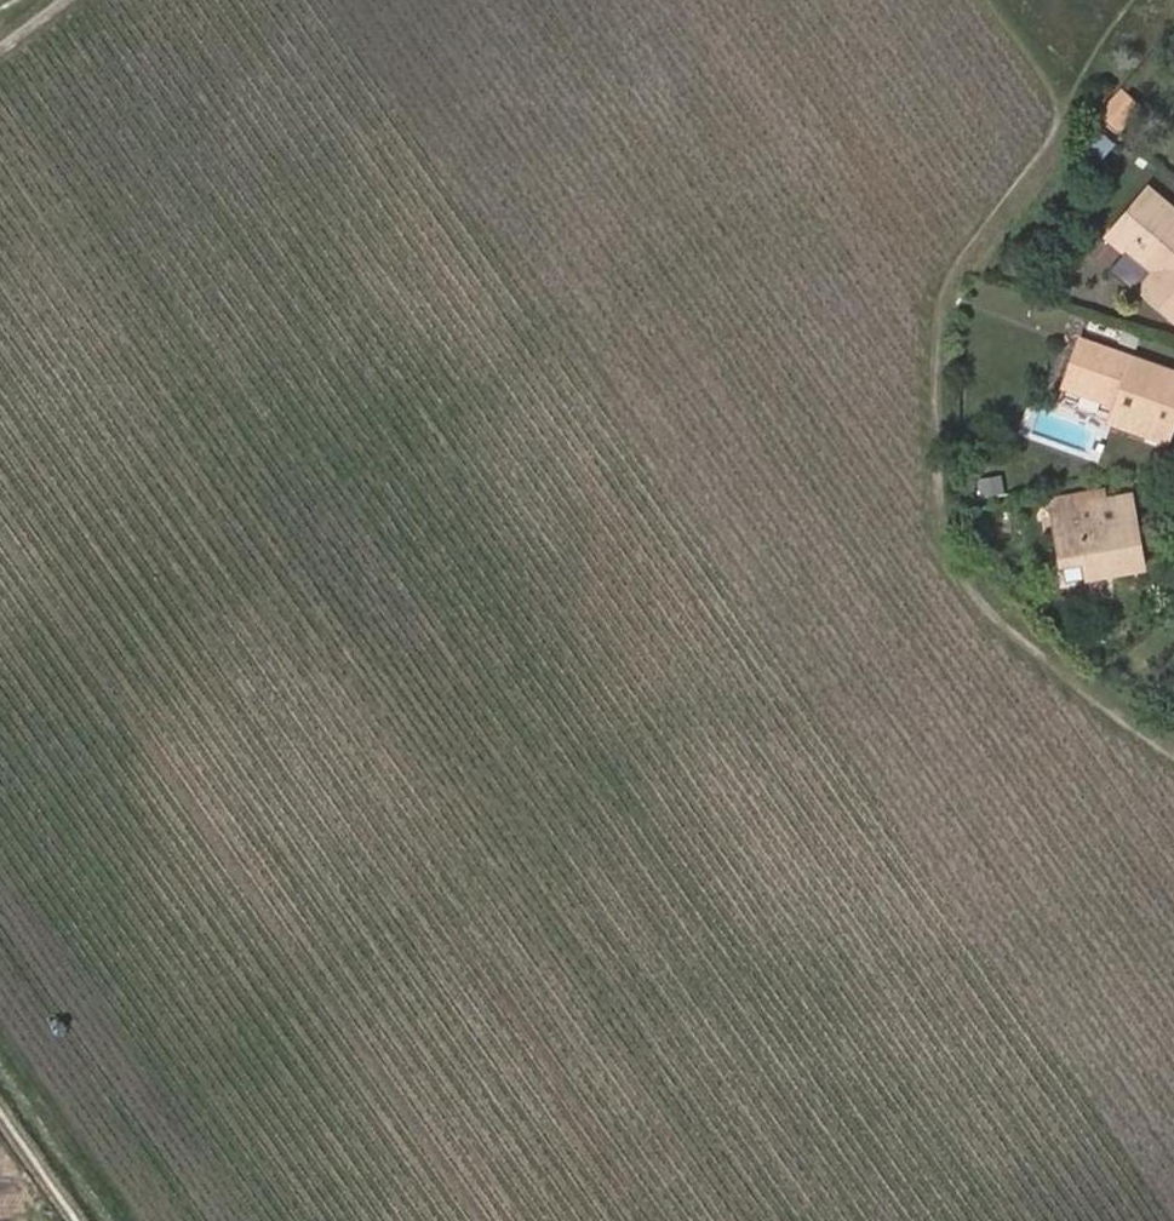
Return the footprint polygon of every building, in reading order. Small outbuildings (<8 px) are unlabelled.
[(1121,92),(1102,115),(1120,129),(1138,106),(1121,92)] [(1148,190),(1110,236),(1151,271),(1139,285),(1173,315),(1173,211),(1148,190)] [(1173,373),(1081,339),(1064,386),(1115,404),(1109,422),(1150,436),(1155,420),(1173,426),(1173,424),(1173,397),(1166,394),(1173,373)] [(1173,373),(1166,394),(1173,397),(1173,373)] [(1155,420),(1150,436),(1168,442),(1173,426),(1155,420)] [(1071,492),(1073,505),(1106,499),(1104,486),(1071,492)] [(1066,581),(1145,567),(1131,494),(1106,499),(1073,505),(1053,508),(1066,581)]
